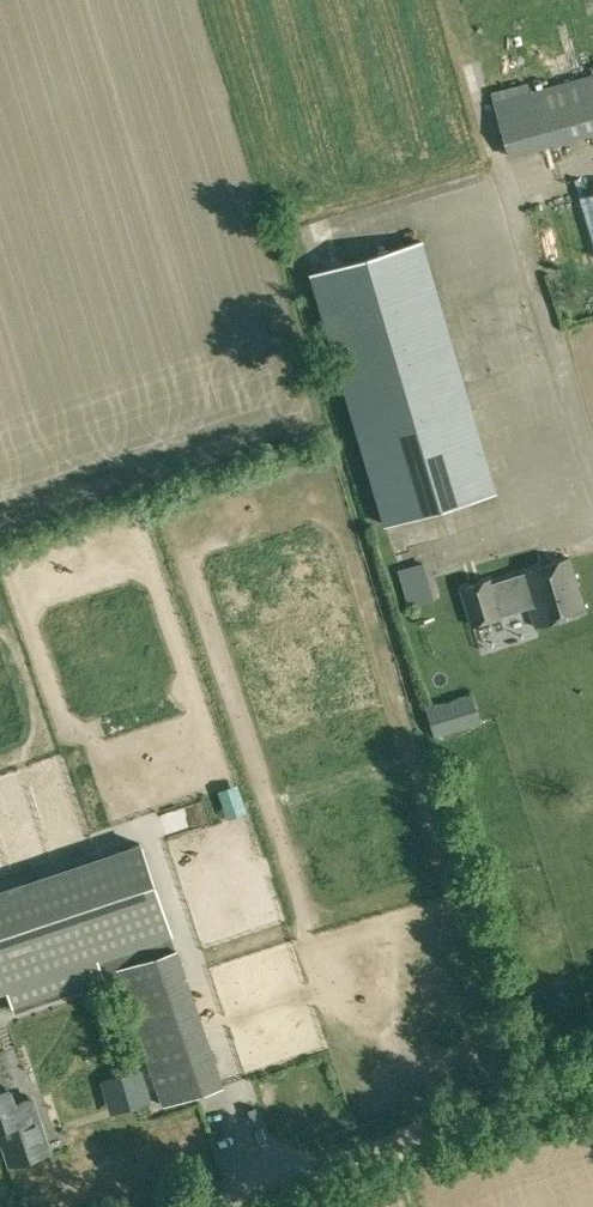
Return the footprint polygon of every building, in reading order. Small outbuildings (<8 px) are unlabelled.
[(509,157),(592,133),(592,75),(592,73),(494,101),(509,157)] [(592,242),(592,193),(580,196),(592,242)] [(311,272),(384,525),(498,491),(424,239),(311,272)] [(524,572),(495,580),(492,582),(491,578),(459,587),(471,626),(530,607),(535,625),(586,610),(570,557),(524,572)] [(395,571),(405,607),(437,597),(427,561),(395,571)] [(426,707),(435,736),(481,723),(472,693),(426,707)] [(161,1103),(222,1087),(174,948),(169,934),(139,843),(0,890),(0,991),(6,989),(13,1008),(103,977),(97,958),(113,953),(161,1103)] [(238,1033),(225,1037),(236,1072),(249,1068),(238,1033)] [(119,1112),(158,1100),(149,1068),(109,1079),(119,1112)] [(0,1131),(10,1162),(49,1150),(32,1097),(14,1103),(9,1090),(0,1093),(0,1132),(0,1131)]
